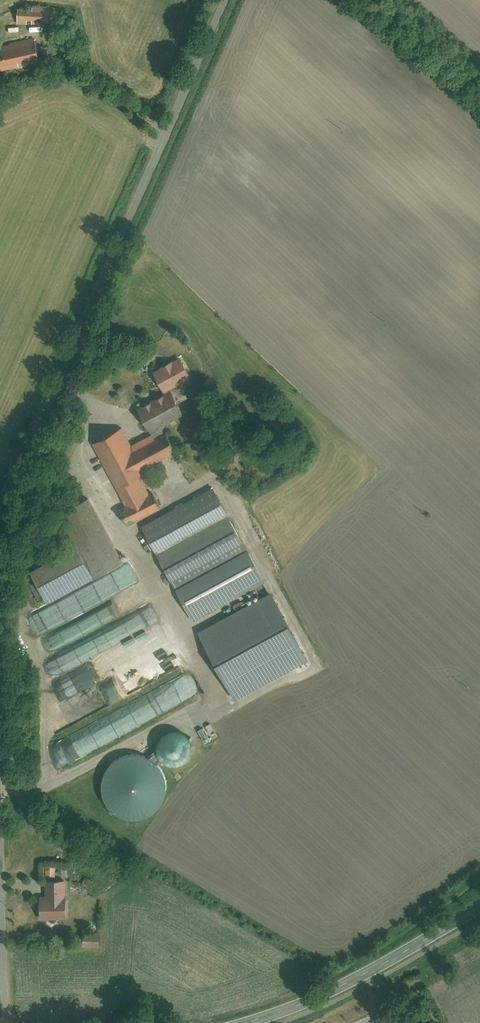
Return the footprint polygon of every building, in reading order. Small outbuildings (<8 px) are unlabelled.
[(15,10),(14,25),(55,27),(56,12),(15,10)] [(38,63),(32,40),(0,49),(0,73),(38,63)] [(151,372),(162,393),(188,379),(177,358),(151,372)] [(149,435),(180,414),(166,392),(134,413),(149,435)] [(113,433),(91,445),(124,506),(117,510),(126,525),(156,509),(137,474),(171,456),(159,434),(125,453),(113,433)] [(175,591),(245,552),(211,490),(141,528),(175,591)] [(25,573),(43,606),(122,563),(87,499),(56,516),(73,547),(25,573)] [(64,920),(62,881),(43,882),(44,897),(38,897),(39,922),(64,920)] [(80,935),(80,947),(96,947),(97,935),(80,935)]
